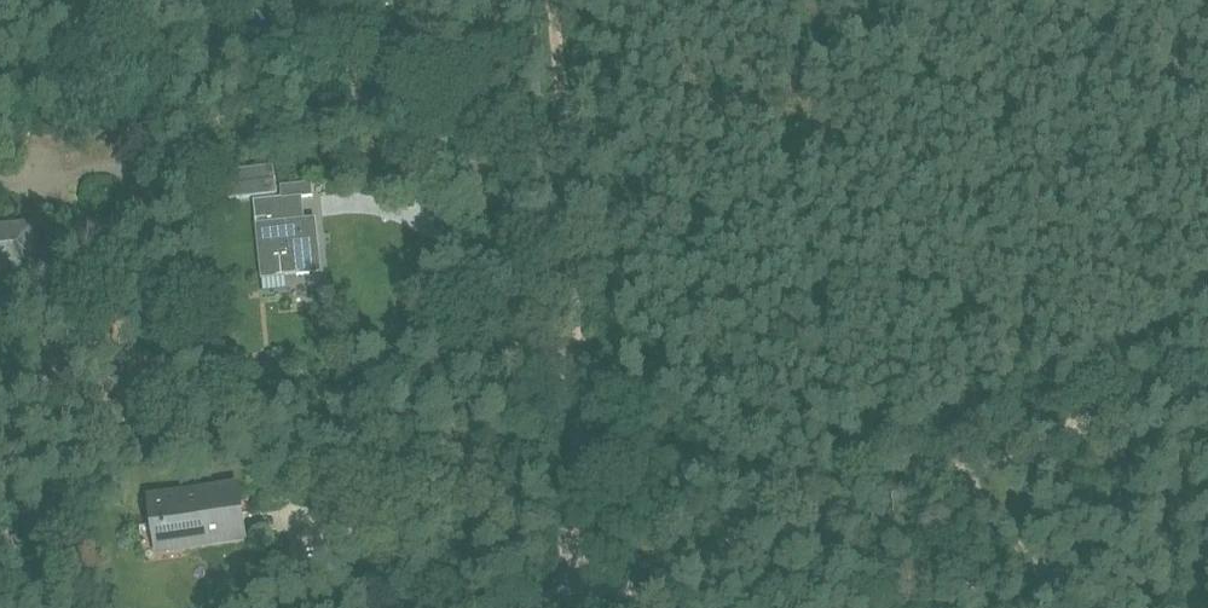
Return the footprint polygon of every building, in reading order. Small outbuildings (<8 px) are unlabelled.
[(229,200),(277,195),(275,167),(226,172),(229,200)] [(282,198),(254,202),(263,279),(321,273),(315,220),(302,221),(300,198),(313,197),(311,184),(281,187),(282,198)] [(37,264),(33,224),(0,227),(0,268),(37,264)] [(274,300),(299,297),(297,282),(272,285),(274,300)] [(167,550),(245,539),(241,512),(237,513),(233,487),(151,499),(155,528),(164,527),(167,550)]
